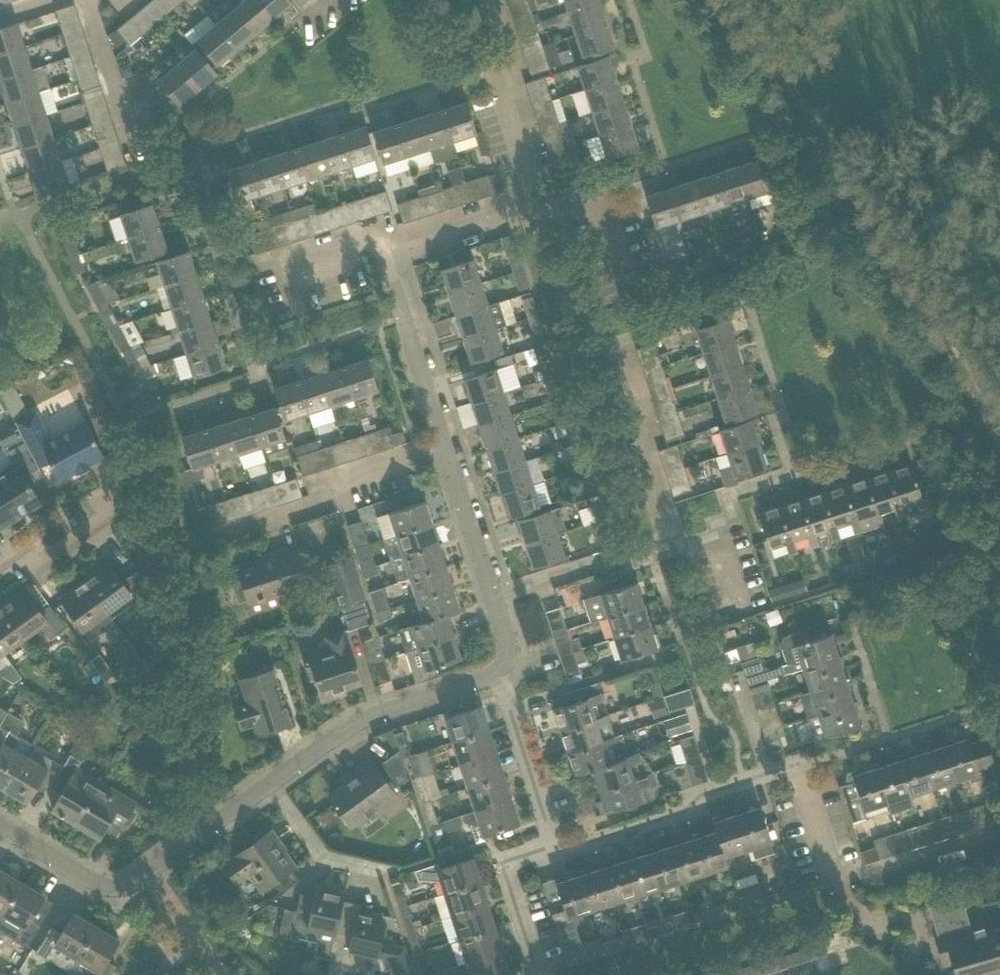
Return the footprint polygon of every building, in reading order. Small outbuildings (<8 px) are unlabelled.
[(152,0),(135,14),(148,30),(165,15),(152,0)] [(165,15),(183,0),(152,0),(165,15)] [(257,0),(244,0),(234,9),(255,34),(266,25),(269,29),(276,22),(257,0)] [(289,0),(257,0),(276,22),(284,16),(280,12),(292,3),(289,0)] [(527,0),(525,0),(508,5),(512,17),(531,11),(527,0)] [(599,0),(563,0),(567,12),(599,1),(599,0)] [(607,24),(599,1),(567,12),(575,34),(607,24)] [(55,10),(63,34),(81,28),(74,4),(55,10)] [(255,34),(234,9),(215,24),(240,53),(247,47),(244,43),(255,34)] [(129,45),(148,30),(135,14),(116,30),(129,45)] [(16,23),(0,28),(0,54),(24,46),(16,23)] [(240,53),(215,24),(196,40),(217,65),(229,55),(232,59),(240,53)] [(614,47),(607,24),(575,34),(582,58),(614,47)] [(89,51),(81,28),(63,34),(70,57),(89,51)] [(542,45),(538,34),(519,39),(523,51),(542,45)] [(549,68),(542,45),(523,51),(527,63),(530,74),(549,68)] [(24,46),(0,54),(0,79),(31,69),(24,46)] [(217,74),(204,58),(195,49),(177,64),(201,93),(209,87),(205,83),(217,74)] [(96,74),(89,51),(70,57),(77,80),(96,74)] [(609,56),(589,62),(576,66),(584,89),(616,79),(609,56)] [(201,93),(177,64),(158,80),(179,105),(190,95),(194,100),(201,93)] [(31,69),(0,79),(0,80),(4,93),(1,94),(4,103),(38,92),(31,69)] [(104,96),(96,74),(77,80),(85,102),(104,96)] [(551,100),(544,77),(525,83),(532,106),(551,100)] [(623,102),(616,79),(584,89),(591,112),(623,102)] [(46,115),(38,92),(4,103),(7,112),(10,111),(15,125),(46,115)] [(111,119),(104,96),(85,102),(92,125),(111,119)] [(465,102),(442,109),(452,141),(476,134),(465,102)] [(631,125),(623,102),(591,112),(599,135),(631,125)] [(452,141),(442,109),(419,117),(429,149),(434,163),(457,156),(452,141)] [(53,138),(46,115),(15,125),(19,139),(16,139),(19,149),(53,138)] [(429,149),(419,117),(396,124),(407,156),(429,149)] [(118,142),(111,119),(92,125),(99,148),(118,142)] [(407,156),(396,124),(373,131),(383,164),(407,156)] [(638,148),(631,125),(599,135),(606,158),(638,148)] [(375,158),(371,145),(365,126),(341,133),(352,165),(375,158)] [(352,165),(341,133),(318,141),(329,173),(352,165)] [(60,161),(53,138),(19,149),(22,158),(25,157),(29,171),(60,161)] [(329,173),(318,141),(296,148),(306,180),(329,173)] [(126,165),(118,142),(99,148),(107,171),(126,165)] [(566,145),(547,152),(551,165),(554,174),(585,164),(578,143),(575,144),(566,146),(566,145)] [(306,180),(296,148),(273,155),(283,187),(306,180)] [(283,187),(273,155),(250,163),(261,195),(283,187)] [(771,191),(761,158),(738,166),(748,198),(771,191)] [(68,184),(62,165),(60,161),(29,171),(34,184),(31,185),(34,195),(68,184)] [(261,195),(250,163),(227,170),(237,202),(261,195)] [(748,198),(738,166),(715,173),(725,205),(729,216),(751,209),(748,198)] [(725,205),(715,173),(692,181),(702,213),(725,205)] [(477,178),(465,182),(472,201),(483,198),(477,178)] [(706,224),(702,213),(692,181),(669,188),(679,220),(683,231),(706,224)] [(465,182),(454,186),(460,205),(472,201),(465,182)] [(679,220),(669,188),(646,195),(656,228),(679,220)] [(449,209),(442,189),(420,197),(426,216),(449,209)] [(374,195),(362,198),(368,218),(380,214),(374,195)] [(420,197),(408,200),(415,220),(426,216),(420,197)] [(362,198),(351,202),(357,221),(368,218),(362,198)] [(152,204),(120,215),(127,238),(160,227),(152,204)] [(328,209),(317,213),(323,232),(334,229),(328,209)] [(304,217),(294,221),(300,240),(310,237),(304,217)] [(300,240),(294,221),(284,224),(291,243),(300,240)] [(78,254),(68,224),(68,223),(58,226),(68,257),(78,254)] [(167,251),(160,227),(127,238),(135,261),(167,251)] [(277,247),(271,228),(248,235),(254,255),(277,247)] [(796,248),(793,237),(775,243),(779,253),(796,248)] [(759,243),(740,249),(743,259),(762,252),(759,243)] [(743,259),(740,249),(723,254),(726,264),(743,259)] [(188,251),(169,258),(156,262),(164,285),(196,275),(188,251)] [(523,269),(517,251),(508,254),(513,272),(523,269)] [(84,271),(78,254),(68,257),(74,275),(84,271)] [(713,257),(695,263),(698,273),(716,267),(713,257)] [(441,270),(448,293),(480,283),(473,260),(441,270)] [(698,273),(695,263),(677,269),(680,279),(698,273)] [(529,287),(523,269),(513,272),(519,290),(529,287)] [(203,298),(196,275),(164,285),(171,308),(203,298)] [(108,305),(96,281),(87,286),(99,310),(108,305)] [(488,306),(480,283),(448,293),(456,316),(488,306)] [(538,315),(532,297),(522,300),(528,318),(538,315)] [(210,320),(203,298),(171,308),(178,331),(210,320)] [(499,302),(488,306),(456,316),(463,339),(495,329),(506,325),(499,302)] [(119,326),(108,305),(99,310),(110,331),(119,326)] [(543,333),(538,315),(528,318),(534,336),(543,333)] [(727,319),(708,326),(695,330),(703,353),(735,343),(727,319)] [(218,343),(210,320),(178,331),(186,354),(218,343)] [(127,342),(119,326),(110,331),(118,346),(127,342)] [(503,352),(495,329),(463,339),(470,362),(503,352)] [(225,367),(218,343),(186,354),(193,377),(225,367)] [(742,366),(735,343),(703,353),(710,376),(742,366)] [(141,368),(133,352),(124,356),(132,373),(141,368)] [(663,366),(659,355),(640,360),(644,372),(663,366)] [(367,358),(343,366),(354,398),(377,391),(367,358)] [(553,376),(548,358),(538,361),(544,379),(553,376)] [(354,398),(343,366),(321,373),(331,405),(354,398)] [(666,377),(663,366),(644,372),(647,383),(666,377)] [(749,388),(742,366),(710,376),(717,399),(749,388)] [(150,385),(141,368),(132,373),(141,389),(150,385)] [(495,369),(482,373),(463,379),(471,403),(503,392),(495,369)] [(331,405),(321,373),(298,381),(308,413),(331,405)] [(559,394),(553,376),(544,379),(549,397),(559,394)] [(308,413),(298,381),(274,388),(285,420),(308,413)] [(28,414),(13,384),(0,390),(0,393),(14,422),(38,468),(49,462),(59,481),(76,472),(77,474),(90,467),(89,465),(104,457),(86,422),(46,443),(31,413),(28,414)] [(757,412),(749,388),(717,399),(725,422),(757,412)] [(510,415),(503,392),(471,403),(478,425),(510,415)] [(677,412),(673,399),(654,405),(658,418),(677,412)] [(574,420),(568,402),(558,405),(564,423),(574,420)] [(285,439),(280,426),(274,407),(251,415),(261,447),(285,439)] [(685,435),(680,422),(677,412),(658,418),(661,428),(666,442),(685,435)] [(261,447),(251,415),(228,422),(238,454),(261,447)] [(518,438),(510,415),(478,425),(486,448),(518,438)] [(579,438),(574,420),(564,423),(568,434),(570,441),(579,438)] [(751,420),(732,426),(719,430),(726,454),(759,443),(751,420)] [(238,454),(228,422),(205,429),(216,461),(238,454)] [(564,423),(552,427),(556,438),(568,434),(564,423)] [(18,429),(0,439),(0,441),(16,467),(8,472),(5,468),(0,471),(0,528),(22,515),(21,513),(28,509),(29,511),(41,503),(28,483),(33,480),(29,474),(38,468),(18,429)] [(205,429),(182,437),(192,468),(192,469),(201,466),(216,461),(205,429)] [(383,450),(377,431),(365,434),(372,454),(383,450)] [(402,431),(391,435),(395,446),(406,442),(402,431)] [(372,454),(365,434),(354,438),(360,457),(372,454)] [(525,461),(518,438),(486,448),(493,471),(525,461)] [(766,467),(759,443),(726,454),(731,467),(720,471),(725,486),(737,482),(736,476),(766,467)] [(338,464),(332,445),(320,449),(326,468),(338,464)] [(684,467),(680,455),(677,445),(658,451),(661,462),(665,473),(684,467)] [(326,468),(320,449),(308,453),(314,472),(326,468)] [(567,453),(573,471),(583,468),(577,450),(567,453)] [(532,484),(525,461),(493,471),(500,494),(532,484)] [(922,499),(917,483),(911,464),(889,471),(900,506),(902,506),(906,517),(927,510),(923,499),(922,499)] [(692,490),(685,471),(684,467),(665,473),(673,496),(692,490)] [(588,485),(583,468),(573,471),(579,489),(588,485)] [(900,506),(889,471),(867,478),(878,513),(880,513),(894,508),(897,520),(906,517),(902,506),(900,506)] [(296,478),(277,484),(272,486),(278,505),(303,497),(296,478)] [(878,513),(867,478),(845,485),(856,520),(859,520),(872,515),(876,527),(884,524),(880,513),(878,513)] [(540,507),(532,484),(500,494),(508,517),(540,507)] [(856,520),(845,485),(823,492),(835,527),(837,527),(850,522),(854,534),(862,531),(859,520),(856,520)] [(278,505),(272,486),(251,492),(257,511),(278,505)] [(835,527),(823,492),(802,499),(813,534),(815,534),(828,529),(832,541),(841,538),(837,527),(835,527)] [(239,496),(228,500),(234,519),(246,515),(239,496)] [(813,534),(802,499),(780,506),(791,542),(794,541),(807,536),(810,548),(819,545),(815,534),(813,534)] [(234,519),(228,500),(197,510),(203,529),(234,519)] [(590,503),(595,520),(595,521),(605,518),(599,500),(590,503)] [(388,513),(394,532),(395,535),(433,523),(425,501),(388,513)] [(791,542),(780,506),(758,514),(769,549),(785,544),(789,555),(797,552),(794,541),(791,542)] [(536,514),(517,521),(525,544),(557,534),(566,531),(559,507),(549,510),(536,514)] [(611,536),(605,518),(595,521),(601,539),(611,536)] [(362,521),(347,526),(354,548),(368,544),(362,521)] [(439,545),(433,523),(395,535),(402,557),(439,545)] [(532,567),(564,557),(557,534),(525,544),(532,567)] [(372,557),(368,544),(354,548),(359,561),(372,557)] [(446,567),(439,545),(402,557),(409,579),(446,567)] [(249,602),(306,584),(294,546),(270,554),(271,558),(238,568),(242,582),(233,585),(238,602),(248,599),(249,602)] [(364,599),(351,557),(329,564),(338,590),(334,592),(339,607),(364,599)] [(375,566),(372,557),(359,561),(361,570),(375,566)] [(870,558),(858,562),(861,574),(874,570),(870,558)] [(144,591),(131,575),(122,582),(108,563),(84,581),(108,613),(111,618),(130,605),(133,609),(148,598),(144,591)] [(148,563),(131,575),(144,591),(160,579),(148,563)] [(378,574),(375,566),(361,570),(364,578),(378,574)] [(453,588),(446,567),(409,579),(416,600),(453,588)] [(767,587),(770,600),(805,591),(802,578),(767,587)] [(108,613),(84,581),(59,598),(71,614),(91,641),(103,632),(115,623),(111,618),(108,613)] [(583,600),(590,619),(591,622),(606,617),(644,605),(636,582),(583,600)] [(368,593),(372,605),(386,601),(382,588),(368,593)] [(461,611),(453,588),(416,600),(423,622),(447,614),(447,615),(461,611)] [(0,606),(0,607),(24,640),(42,627),(51,638),(66,627),(50,605),(40,612),(23,589),(0,606)] [(372,623),(365,600),(341,607),(348,630),(372,623)] [(391,617),(388,609),(386,601),(372,605),(377,622),(391,617)] [(651,626),(644,605),(606,617),(613,638),(651,626)] [(0,607),(0,669),(9,663),(3,655),(24,640),(0,607)] [(566,630),(559,607),(545,612),(552,634),(566,630)] [(454,636),(447,615),(447,614),(423,622),(409,626),(417,648),(454,636)] [(658,649),(651,626),(613,638),(620,661),(658,649)] [(338,690),(361,683),(350,647),(348,648),(342,629),(323,635),(330,654),(304,662),(310,679),(315,677),(323,700),(339,695),(338,690)] [(582,648),(579,637),(570,640),(566,630),(552,634),(559,656),(582,648)] [(803,669),(838,657),(832,640),(836,638),(834,633),(804,643),(801,632),(786,636),(783,639),(780,643),(781,650),(786,664),(769,669),(763,667),(755,641),(735,647),(748,686),(767,680),(803,669)] [(365,648),(379,643),(377,636),(363,641),(365,648)] [(435,667),(461,658),(454,636),(417,648),(405,652),(415,683),(438,676),(435,667)] [(587,661),(582,648),(559,656),(566,678),(581,673),(578,664),(587,661)] [(100,653),(90,661),(105,682),(115,675),(100,653)] [(841,656),(838,657),(803,669),(810,691),(845,680),(839,662),(843,661),(841,656)] [(391,681),(385,662),(384,658),(370,663),(377,685),(391,681)] [(248,704),(235,709),(241,728),(254,723),(258,734),(289,724),(271,668),(240,678),(248,704)] [(849,679),(845,680),(810,691),(818,714),(852,703),(846,685),(850,684),(849,679)] [(771,690),(767,680),(748,686),(751,696),(771,690)] [(554,709),(561,732),(597,720),(596,718),(607,714),(597,683),(561,694),(565,706),(554,709)] [(655,683),(648,685),(652,697),(658,695),(655,683)] [(677,693),(664,697),(669,712),(682,708),(677,693)] [(852,703),(818,714),(806,718),(816,748),(828,743),(826,737),(860,727),(854,708),(858,707),(856,702),(852,703)] [(778,713),(775,703),(756,709),(759,719),(778,713)] [(446,718),(452,737),(454,741),(487,730),(479,707),(446,718)] [(17,736),(25,722),(7,711),(0,723),(0,788),(5,790),(25,756),(14,749),(21,738),(17,736)] [(683,711),(662,719),(669,736),(689,728),(683,711)] [(614,736),(610,723),(607,714),(596,718),(597,720),(561,732),(568,753),(604,742),(603,739),(614,736)] [(785,736),(784,730),(782,726),(763,732),(766,742),(785,736)] [(494,754),(487,730),(454,741),(461,764),(494,754)] [(399,750),(400,753),(401,758),(408,756),(410,755),(402,732),(394,734),(399,750)] [(702,762),(696,743),(693,735),(679,740),(686,762),(687,766),(702,762)] [(622,759),(617,744),(614,736),(603,739),(604,742),(568,753),(575,775),(592,770),(592,769),(611,763),(622,759)] [(985,739),(969,744),(967,739),(949,745),(947,741),(942,742),(944,746),(955,781),(969,776),(971,781),(979,779),(980,783),(996,778),(992,766),(994,766),(985,739)] [(955,781),(944,746),(926,752),(925,748),(920,750),(921,754),(932,788),(955,781)] [(399,750),(381,763),(396,784),(407,776),(401,758),(400,753),(399,750)] [(652,771),(641,755),(639,755),(638,752),(626,755),(627,758),(622,759),(611,763),(592,769),(592,770),(599,791),(634,780),(633,778),(652,772),(652,771)] [(416,753),(410,755),(408,756),(415,779),(423,776),(416,753)] [(76,823),(100,782),(78,768),(83,761),(70,754),(63,766),(55,779),(65,785),(52,809),(76,823)] [(502,777),(494,754),(461,764),(469,787),(502,777)] [(932,788),(921,754),(903,759),(902,756),(897,757),(898,761),(909,795),(932,788)] [(50,788),(55,779),(63,766),(44,755),(39,764),(25,756),(5,790),(27,803),(39,782),(50,788)] [(398,800),(381,776),(369,760),(347,775),(351,780),(329,796),(351,827),(377,808),(381,813),(398,800)] [(909,795),(898,761),(880,767),(879,763),(874,765),(875,768),(886,803),(909,795)] [(694,785),(687,766),(686,762),(672,766),(680,790),(694,785)] [(886,803),(875,768),(857,774),(856,770),(847,773),(845,780),(847,784),(839,786),(851,823),(867,818),(864,810),(886,803)] [(638,791),(656,785),(652,772),(633,778),(634,780),(599,791),(602,800),(596,802),(600,815),(627,807),(629,808),(632,809),(634,808),(636,806),(637,804),(641,802),(638,791)] [(431,800),(423,776),(415,779),(422,802),(431,800)] [(509,800),(502,777),(469,787),(476,810),(509,800)] [(129,824),(136,813),(131,810),(135,802),(118,792),(114,790),(100,782),(76,823),(100,837),(107,826),(111,829),(108,835),(114,838),(123,824),(126,826),(129,824)] [(438,823),(431,800),(422,802),(429,825),(438,823)] [(509,800),(476,810),(463,814),(465,821),(470,823),(476,843),(486,840),(484,834),(517,823),(509,800)] [(735,811),(736,815),(747,849),(770,841),(759,807),(741,813),(739,809),(735,811)] [(980,827),(974,807),(965,810),(971,830),(980,827)] [(747,849),(736,815),(718,820),(717,817),(711,818),(716,832),(727,866),(750,859),(747,849)] [(958,834),(951,815),(942,818),(948,837),(958,834)] [(443,821),(438,823),(429,825),(439,855),(452,851),(443,821)] [(935,841),(929,822),(919,825),(926,844),(935,841)] [(236,883),(249,874),(261,891),(296,866),(279,843),(280,842),(272,830),(235,856),(236,857),(224,866),(236,883)] [(911,849),(905,830),(896,833),(902,852),(911,849)] [(727,866),(716,832),(698,837),(697,833),(692,835),(693,839),(704,873),(727,866)] [(888,856),(882,837),(873,840),(879,859),(888,856)] [(704,873),(693,839),(675,845),(674,841),(669,843),(670,846),(681,881),(704,873)] [(681,881),(670,846),(652,852),(651,848),(646,850),(647,854),(658,888),(681,881)] [(628,856),(623,857),(625,861),(636,895),(649,891),(652,901),(662,898),(658,888),(647,854),(630,859),(628,856)] [(437,863),(415,871),(418,880),(439,881),(441,880),(445,893),(479,882),(471,859),(439,869),(437,863)] [(636,895),(625,861),(607,867),(605,863),(600,865),(602,868),(613,903),(636,895)] [(613,903),(602,868),(584,874),(583,870),(578,872),(579,876),(590,910),(604,906),(606,914),(615,911),(613,903)] [(20,883),(0,871),(0,911),(3,912),(20,883)] [(582,945),(572,916),(590,910),(579,876),(561,881),(560,878),(555,879),(561,900),(549,904),(568,963),(603,952),(601,943),(595,945),(594,941),(582,945)] [(391,884),(398,903),(399,908),(408,906),(400,882),(391,884)] [(486,905),(479,882),(445,893),(453,916),(486,905)] [(0,918),(0,931),(15,940),(27,947),(32,940),(42,922),(31,916),(43,896),(45,892),(36,887),(34,891),(20,883),(3,912),(0,918)] [(336,932),(336,931),(345,892),(316,886),(309,916),(296,913),(296,910),(285,908),(280,931),(291,934),(318,940),(321,928),(336,932)] [(766,906),(763,897),(760,886),(736,894),(740,908),(742,914),(766,906)] [(778,892),(771,895),(763,897),(766,906),(781,901),(778,892)] [(988,932),(986,923),(970,927),(966,911),(963,912),(959,898),(962,897),(962,896),(929,905),(937,936),(935,936),(943,965),(952,963),(956,974),(982,974),(999,970),(999,972),(999,929),(988,932)] [(732,910),(729,902),(714,907),(717,915),(732,910)] [(494,928),(486,905),(453,916),(460,939),(494,928)] [(415,928),(408,906),(399,908),(407,931),(415,928)] [(709,918),(706,909),(692,914),(695,922),(709,918)] [(358,910),(353,929),(352,934),(336,931),(336,932),(330,958),(359,964),(362,953),(390,959),(394,941),(382,938),(384,925),(379,924),(381,915),(358,910)] [(78,957),(95,927),(73,914),(61,934),(50,928),(37,950),(48,957),(56,944),(78,957)] [(649,937),(646,928),(644,922),(621,929),(626,944),(649,937)] [(665,932),(662,923),(646,928),(649,937),(665,932)] [(71,969),(81,974),(111,974),(116,967),(113,965),(106,960),(117,940),(95,927),(78,957),(73,965),(71,969)] [(423,951),(415,928),(407,931),(414,954),(417,953),(423,951)] [(501,951),(494,928),(460,939),(468,962),(501,951)] [(619,946),(617,938),(601,943),(603,952),(619,946)] [(826,956),(823,944),(806,949),(810,960),(826,956)] [(810,960),(806,949),(790,954),(793,965),(810,960)] [(505,965),(501,951),(468,962),(453,967),(455,974),(463,974),(471,972),(472,974),(508,974),(509,974),(505,965)] [(421,965),(417,953),(414,954),(409,956),(415,974),(424,974),(421,965)] [(787,967),(784,956),(760,963),(764,974),(787,967)] [(760,963),(743,967),(745,974),(760,974),(764,974),(760,963)] [(152,966),(140,974),(158,974),(152,966)]
